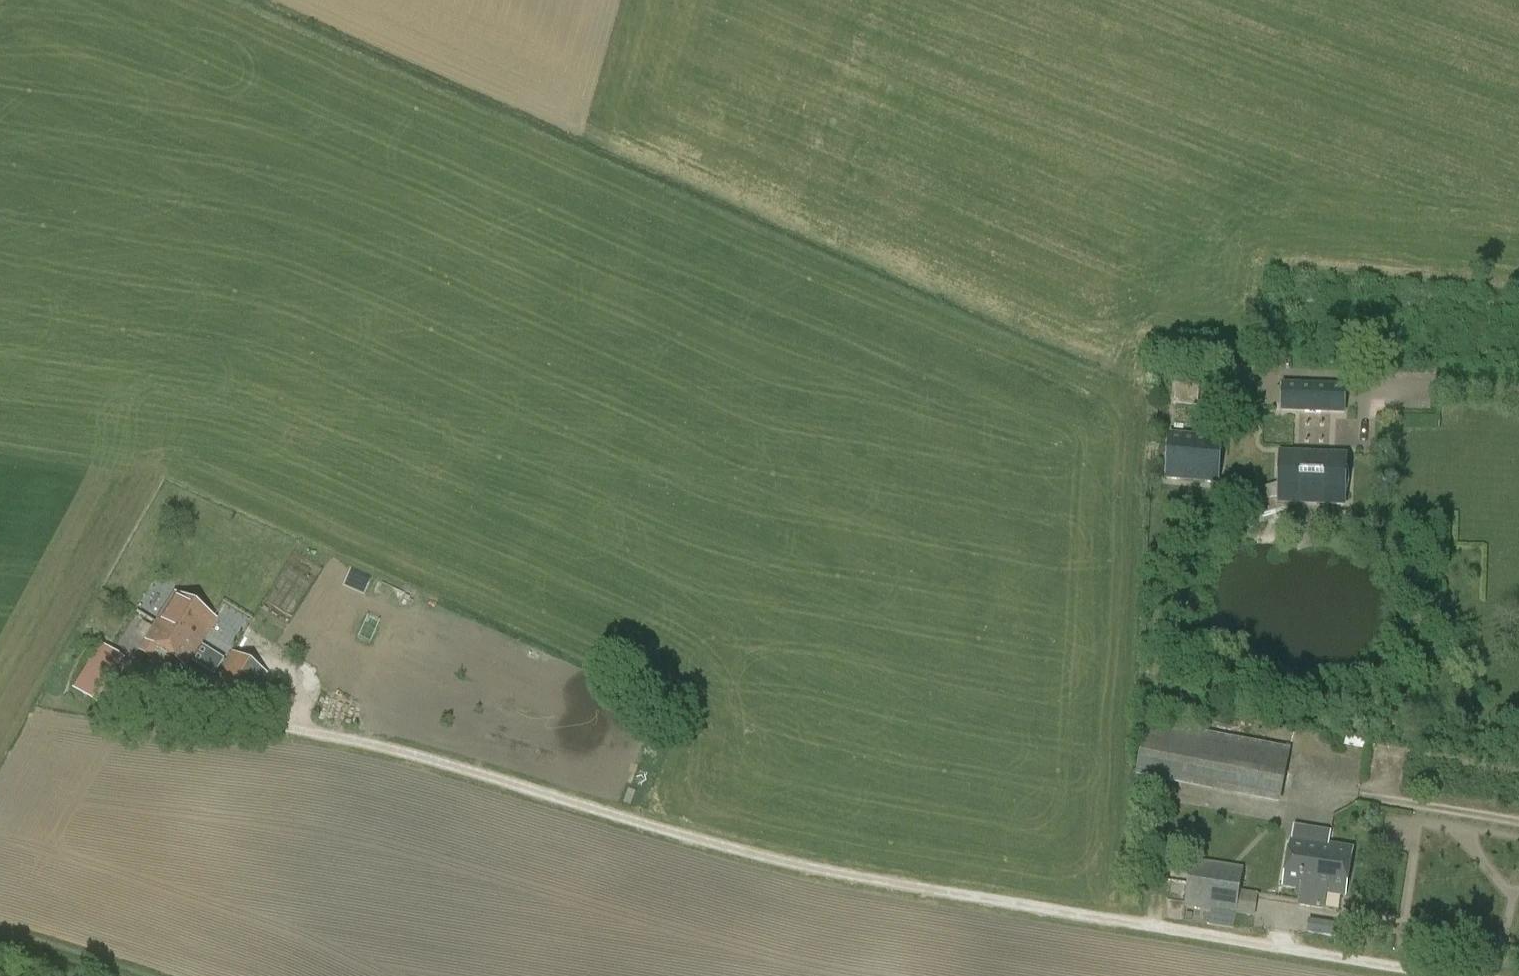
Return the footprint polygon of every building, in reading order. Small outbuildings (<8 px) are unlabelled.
[(1344,414),(1345,387),(1282,385),(1281,412),(1344,414)] [(1199,388),(1176,386),(1174,404),(1197,407),(1199,388)] [(1219,481),(1222,435),(1170,431),(1166,477),(1219,481)] [(1288,509),(1286,504),(1345,506),(1346,456),(1279,454),(1278,485),(1255,492),(1263,517),(1288,509)] [(205,637),(216,621),(175,595),(145,643),(183,666),(203,635),(205,637)] [(246,710),(268,675),(231,652),(210,688),(246,710)] [(86,669),(109,684),(118,669),(95,655),(86,669)] [(1280,806),(1291,750),(1148,722),(1136,778),(1280,806)] [(1346,897),(1354,850),(1292,840),(1285,887),(1346,897)] [(1237,916),(1244,870),(1193,861),(1185,908),(1237,916)] [(1307,933),(1321,935),(1323,923),(1309,921),(1307,933)]
